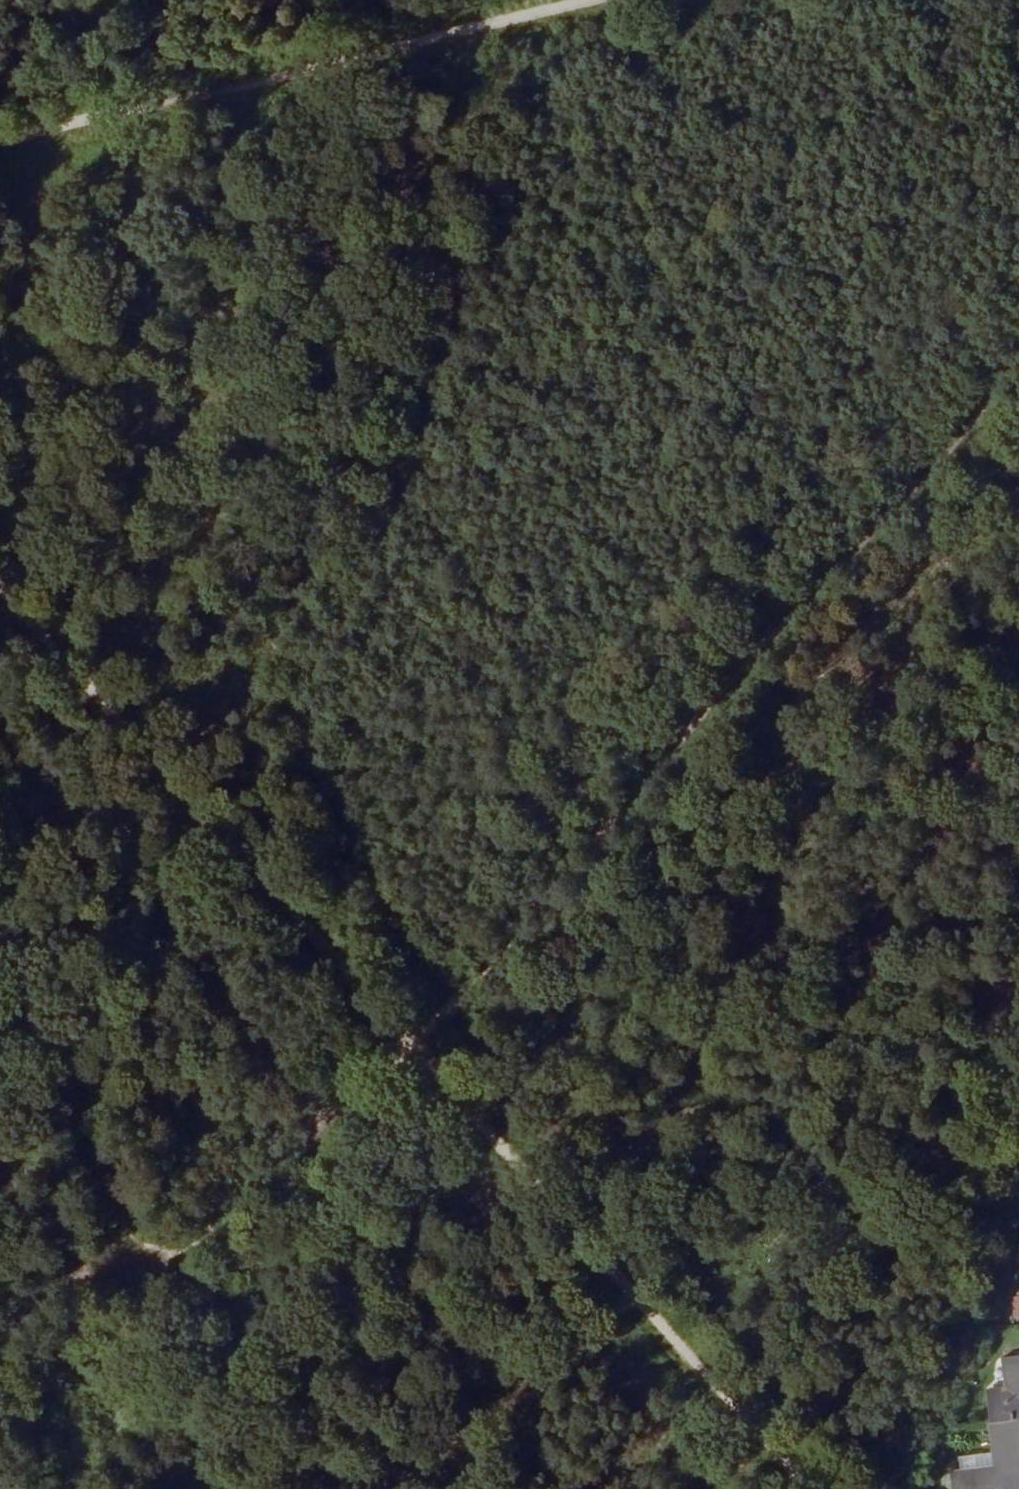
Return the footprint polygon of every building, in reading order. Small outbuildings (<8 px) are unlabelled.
[(993,1425),(1018,1422),(1018,1358),(1004,1360),(1008,1389),(989,1391),(993,1425)] [(993,1425),(991,1426),(996,1468),(953,1473),(955,1487),(945,1488),(1018,1488),(1018,1422),(993,1425)]
